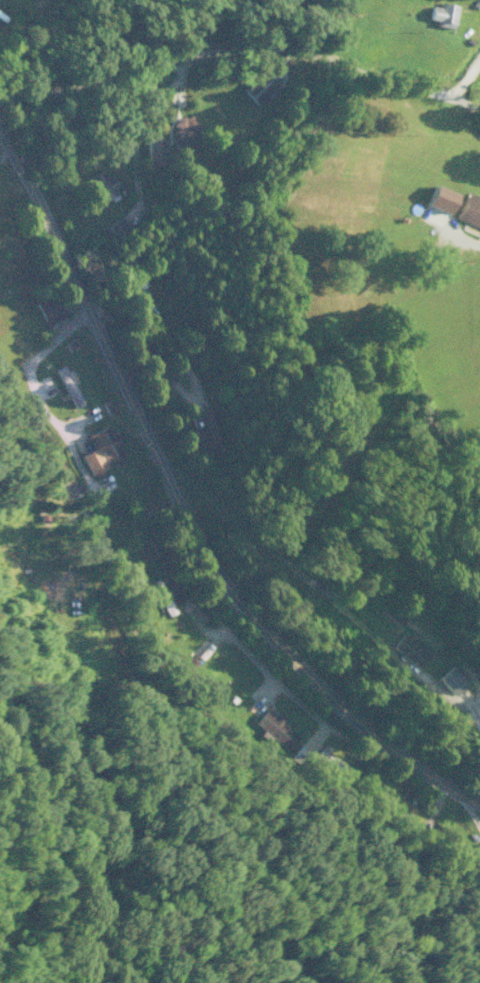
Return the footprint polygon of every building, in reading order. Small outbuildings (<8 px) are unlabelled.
[(241,90),(255,104),(281,77),(268,64),(241,90)] [(162,137),(144,137),(144,164),(162,164),(162,137)] [(94,199),(116,197),(114,175),(105,176),(105,174),(92,175),(94,199)] [(454,193),(431,185),(425,205),(448,213),(454,193)] [(479,228),(479,198),(464,192),(454,218),(479,228)] [(89,475),(106,468),(104,463),(123,455),(119,445),(122,443),(116,430),(111,433),(108,425),(85,434),(92,449),(80,454),(89,475)] [(149,582),(161,608),(170,605),(167,598),(165,598),(156,579),(149,582)] [(390,648),(416,668),(429,653),(403,632),(390,648)] [(436,677),(450,694),(466,680),(453,664),(436,677)] [(272,715),(265,708),(253,723),(284,749),(296,735),(282,723),(286,719),(276,711),(272,715)] [(313,754),(299,744),(292,754),(305,764),(313,754)] [(349,767),(319,747),(310,761),(340,781),(349,767)]
